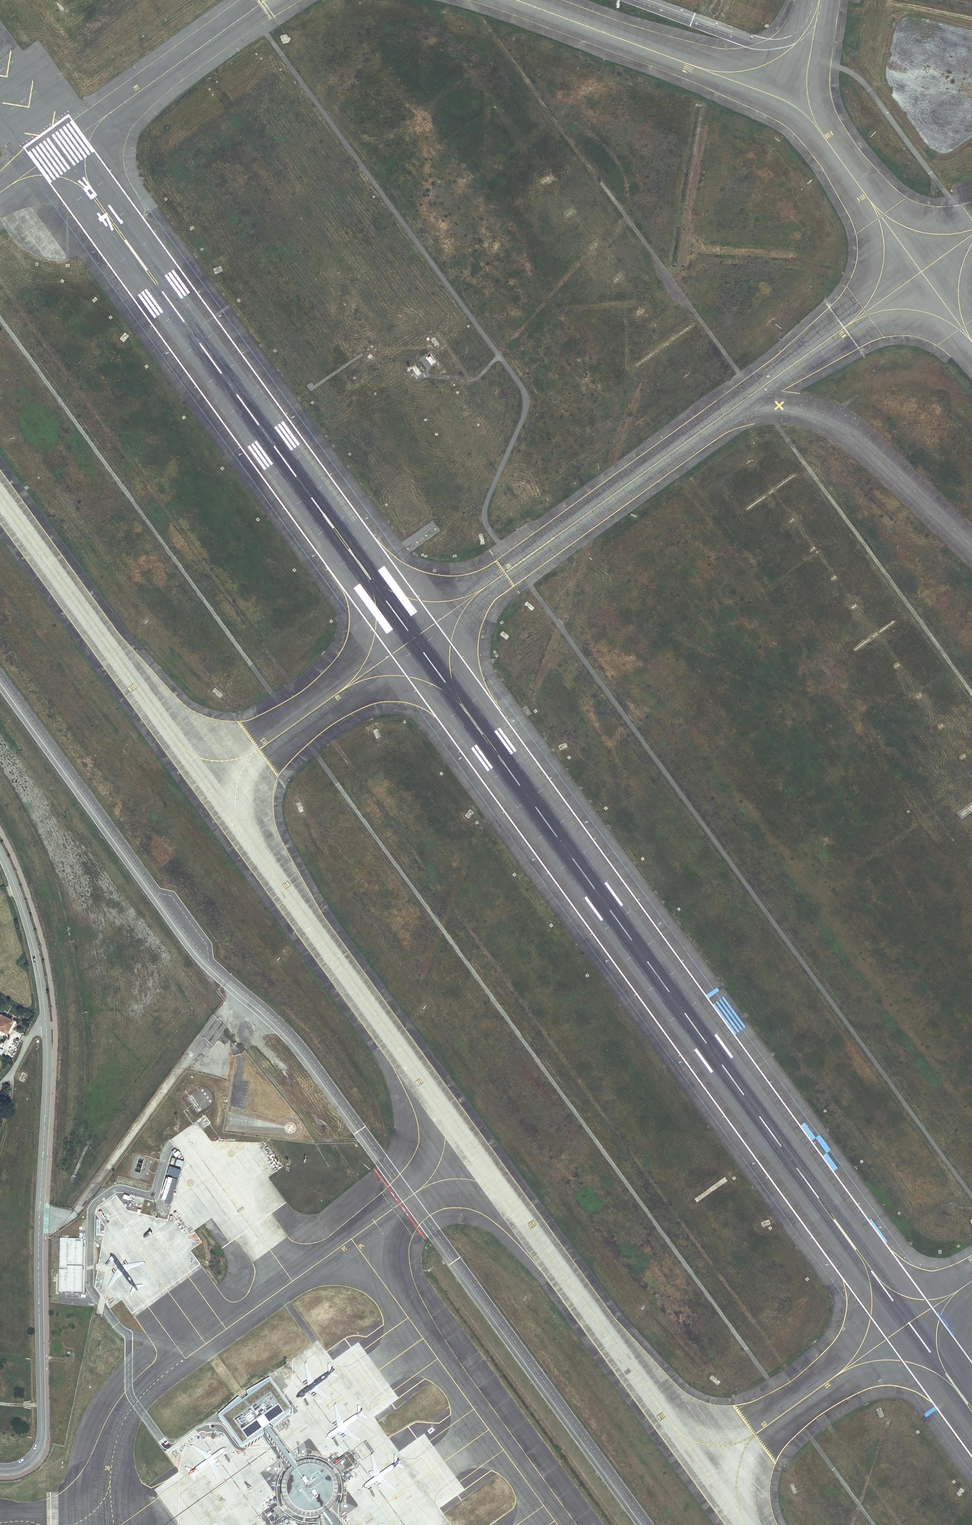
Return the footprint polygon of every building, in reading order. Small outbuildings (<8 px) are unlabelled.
[(901,359),(905,365),(911,361),(907,356),(901,359)] [(0,1015),(0,1031),(5,1033),(7,1028),(9,1028),(13,1021),(0,1015)] [(86,1239),(60,1238),(59,1293),(85,1294),(86,1239)] [(286,1468),(284,1471),(282,1474),(281,1477),(280,1481),(279,1484),(279,1488),(279,1491),(280,1495),(281,1498),(283,1501),(287,1507),(290,1509),(293,1511),(296,1513),(299,1514),(302,1515),(306,1515),(309,1515),(313,1514),(316,1513),(319,1512),(322,1510),(325,1508),(328,1506),(330,1503),(332,1500),(333,1497),(334,1494),(335,1491),(335,1487),(335,1484),(334,1480),(333,1477),(332,1474),(330,1471),(328,1468),(325,1466),(322,1464),(319,1462),(316,1460),(312,1460),(309,1459),(305,1459),(302,1460),(298,1460),(295,1462),(292,1463),(289,1466),(286,1468)] [(325,1508),(322,1510),(333,1524),(337,1524),(325,1508)]
